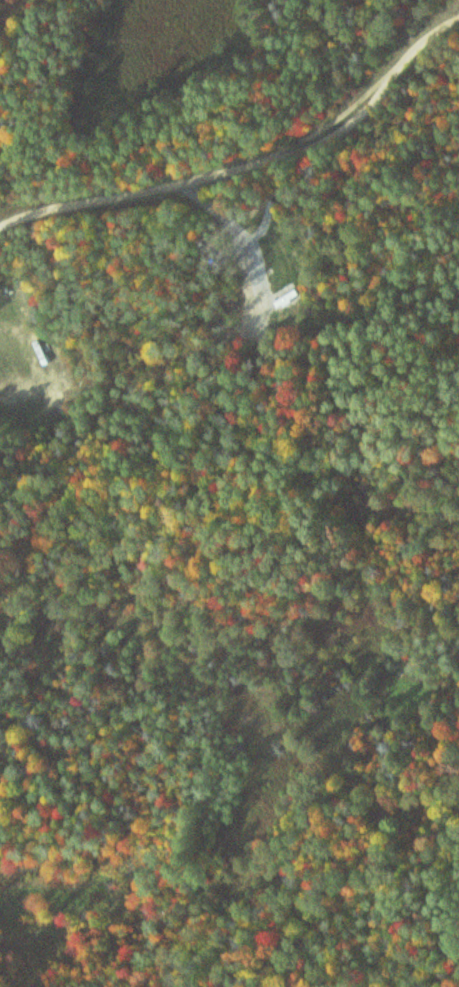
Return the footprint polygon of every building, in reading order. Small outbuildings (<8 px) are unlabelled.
[(271,237),(284,258),(290,254),(278,234),(271,237)] [(29,344),(39,366),(46,362),(36,340),(29,344)]
